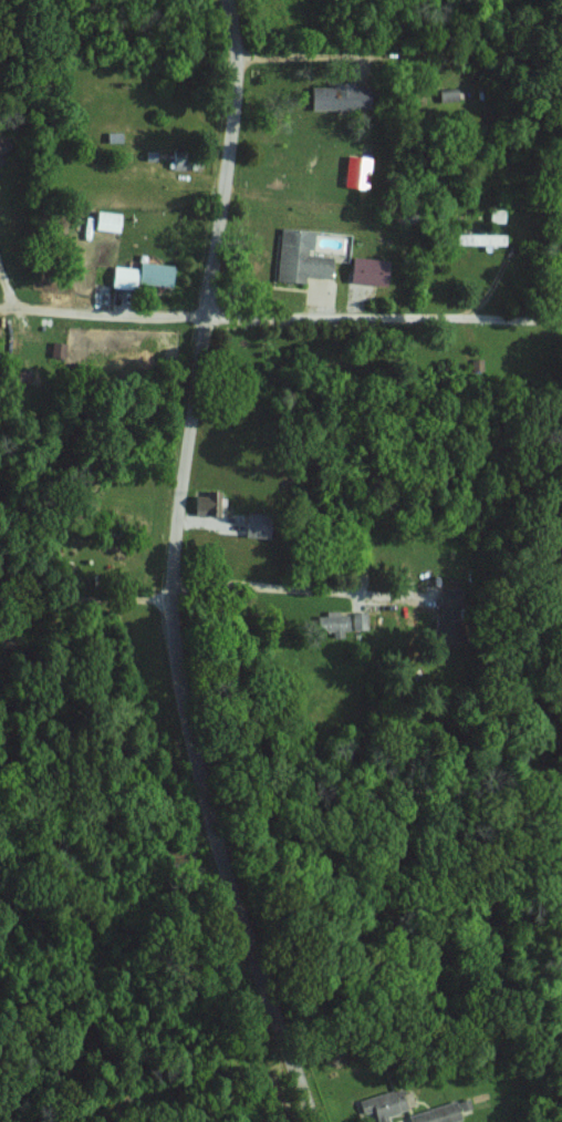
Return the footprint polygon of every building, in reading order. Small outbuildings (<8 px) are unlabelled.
[(308,109),(367,109),(367,83),(331,83),(331,86),(308,86),(308,109)] [(452,89),(436,90),(436,101),(453,101),(452,89)] [(366,188),(367,157),(343,155),(341,186),(366,188)] [(89,228),(113,232),(116,214),(92,210),(89,228)] [(554,217),(553,240),(561,240),(561,217),(554,217)] [(273,281),(301,283),(301,276),(327,278),(329,256),(307,255),(310,230),(277,227),(273,281)] [(381,286),(385,262),(349,255),(345,280),(381,286)] [(109,266),(107,283),(167,287),(169,264),(136,262),(135,267),(109,266)] [(222,516),(223,494),(205,493),(205,496),(189,495),(189,515),(222,516)] [(267,538),(267,524),(241,523),(241,537),(267,538)] [(365,629),(365,612),(350,612),(350,630),(365,629)] [(330,630),(330,637),(344,637),(343,615),(337,615),(337,613),(313,613),(314,631),(330,630)] [(397,1088),(355,1100),(359,1113),(370,1110),(374,1121),(384,1121),(386,1121),(384,1115),(403,1109),(397,1088)] [(407,1121),(449,1121),(457,1120),(453,1102),(405,1113),(407,1121)]
